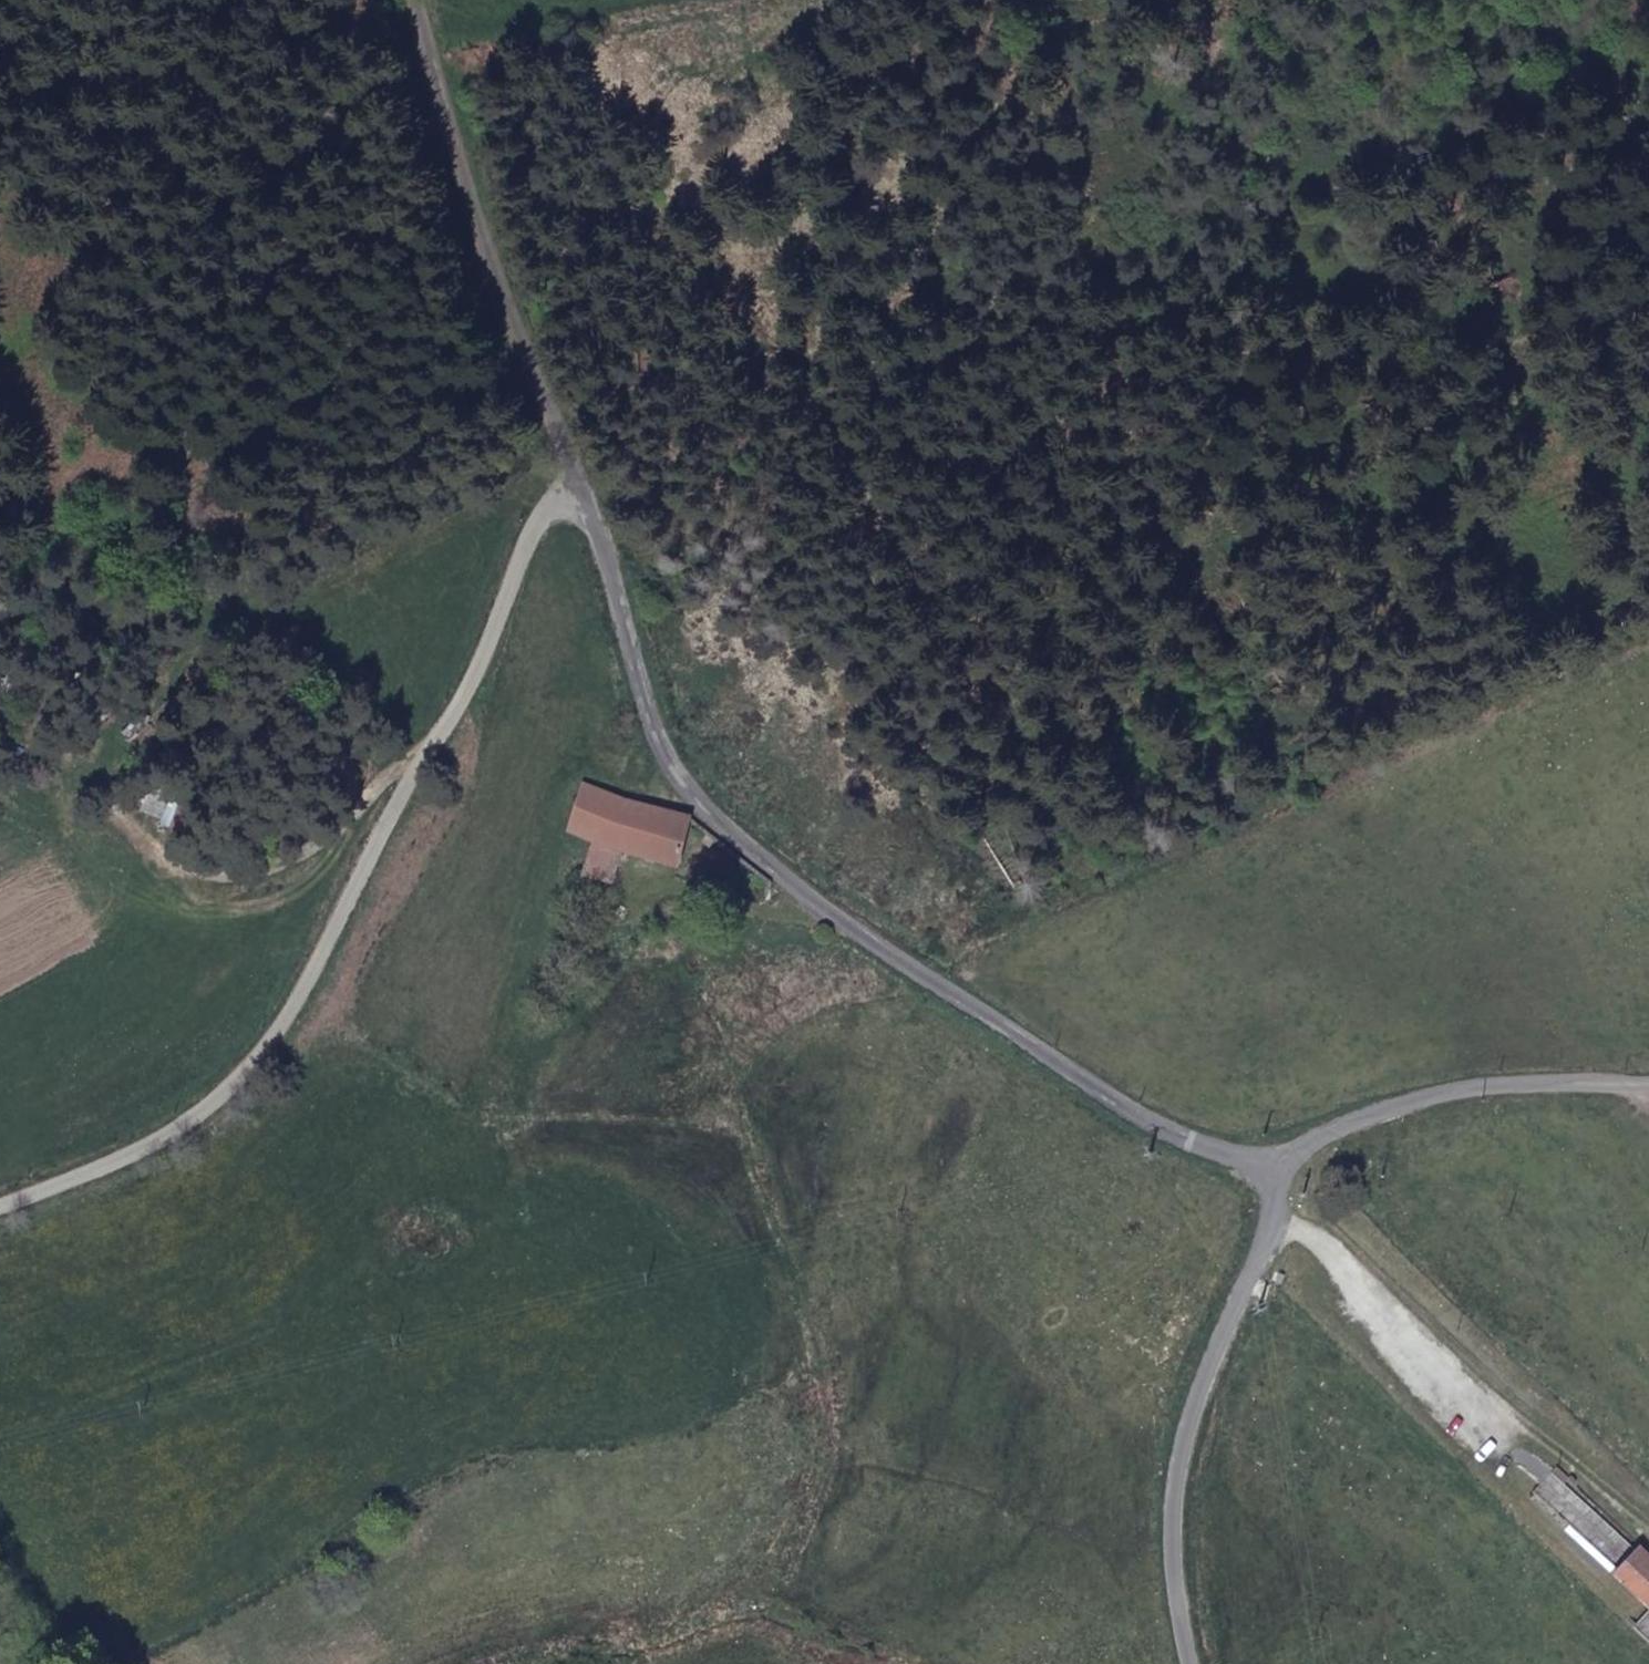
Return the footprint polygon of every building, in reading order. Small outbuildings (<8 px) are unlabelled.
[(621,852),(677,868),(692,820),(586,789),(572,831),(593,838),(583,876),(611,885),(621,852)] [(710,851),(716,841),(707,832),(699,843),(710,851)] [(1556,1459),(1529,1488),(1648,1599),(1648,1546),(1556,1459)]
